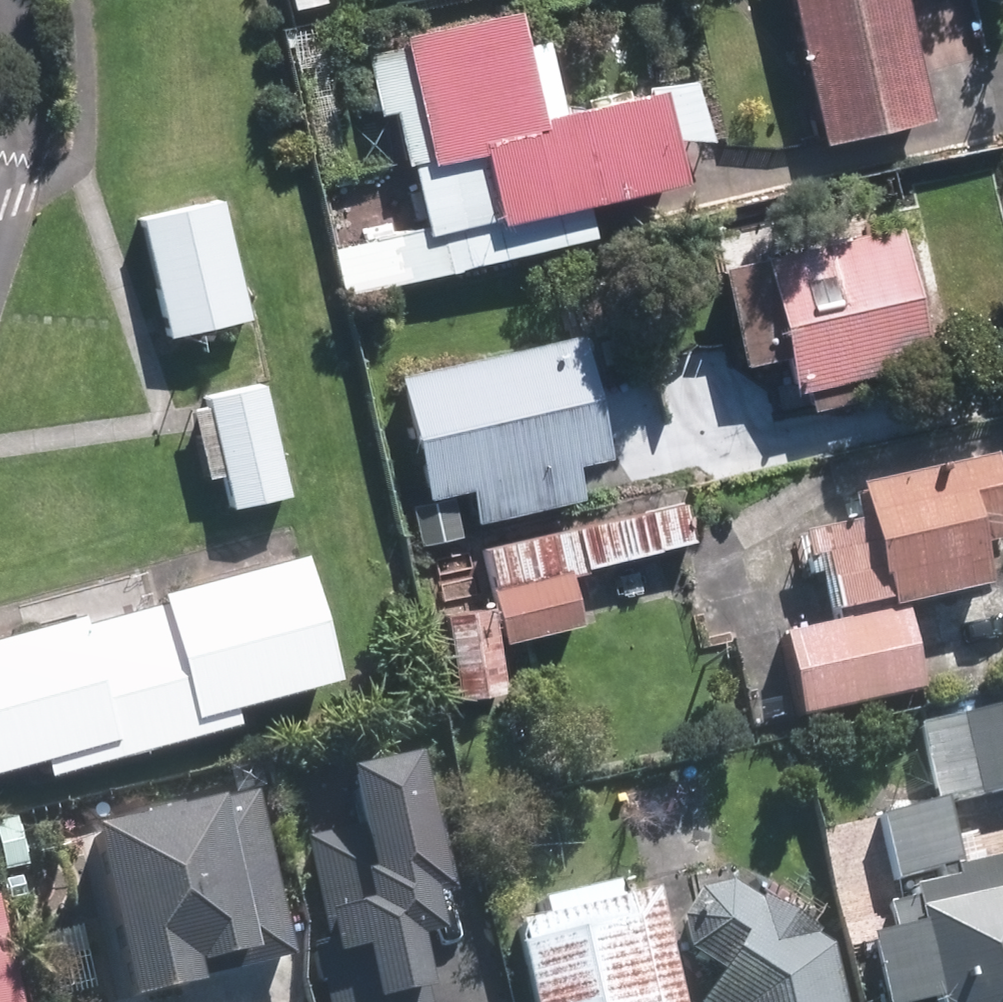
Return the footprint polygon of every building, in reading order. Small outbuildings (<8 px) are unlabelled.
[(928,110),(903,0),(786,0),(817,135),(928,110)] [(373,231),(384,277),(459,260),(609,224),(600,189),(667,172),(646,82),(531,109),(505,2),(397,27),(399,37),(362,45),(376,106),(389,102),(401,156),(409,154),(424,218),(373,231)] [(229,190),(150,212),(182,330),(262,308),(229,190)] [(926,351),(893,216),(714,259),(739,359),(781,349),(789,385),(806,381),(812,403),(854,393),(848,370),(926,351)] [(583,493),(574,456),(603,449),(574,326),(395,369),(424,492),(467,481),(476,518),(583,493)] [(304,481),(272,375),(208,394),(240,500),(304,481)] [(984,456),(850,485),(857,519),(798,531),(802,556),(817,552),(831,619),(776,630),(792,712),(916,687),(897,598),(981,582),(972,540),(1001,535),(994,504),(1002,502),(1002,469),(988,472),(984,456)] [(443,489),(404,498),(414,538),(453,529),(443,489)] [(501,635),(577,618),(565,564),(694,534),(684,495),(482,543),(491,579),(488,580),(501,635)] [(317,545),(106,602),(138,717),(348,660),(317,545)] [(498,681),(479,600),(434,611),(452,692),(498,681)] [(0,631),(0,754),(138,717),(106,602),(0,631)] [(945,797),(1002,785),(1002,699),(919,718),(937,797),(877,811),(891,875),(937,865),(939,876),(904,884),(906,894),(881,900),(888,926),(864,932),(881,1001),(902,1001),(928,997),(930,1001),(1002,1001),(1002,850),(959,860),(945,797)] [(430,752),(357,768),(369,825),(299,840),(335,1001),(445,1001),(430,932),(456,927),(448,890),(459,887),(430,752)] [(106,827),(143,996),(219,979),(216,963),(293,947),(259,794),(106,827)] [(656,882),(620,890),(617,878),(539,896),(542,910),(518,916),(523,937),(517,939),(531,1001),(683,1001),(656,882)] [(826,939),(756,894),(730,879),(692,886),(678,914),(688,947),(714,962),(691,1000),(694,1001),(841,1001),(826,939)] [(0,935),(0,1001),(14,1001),(0,935)]
